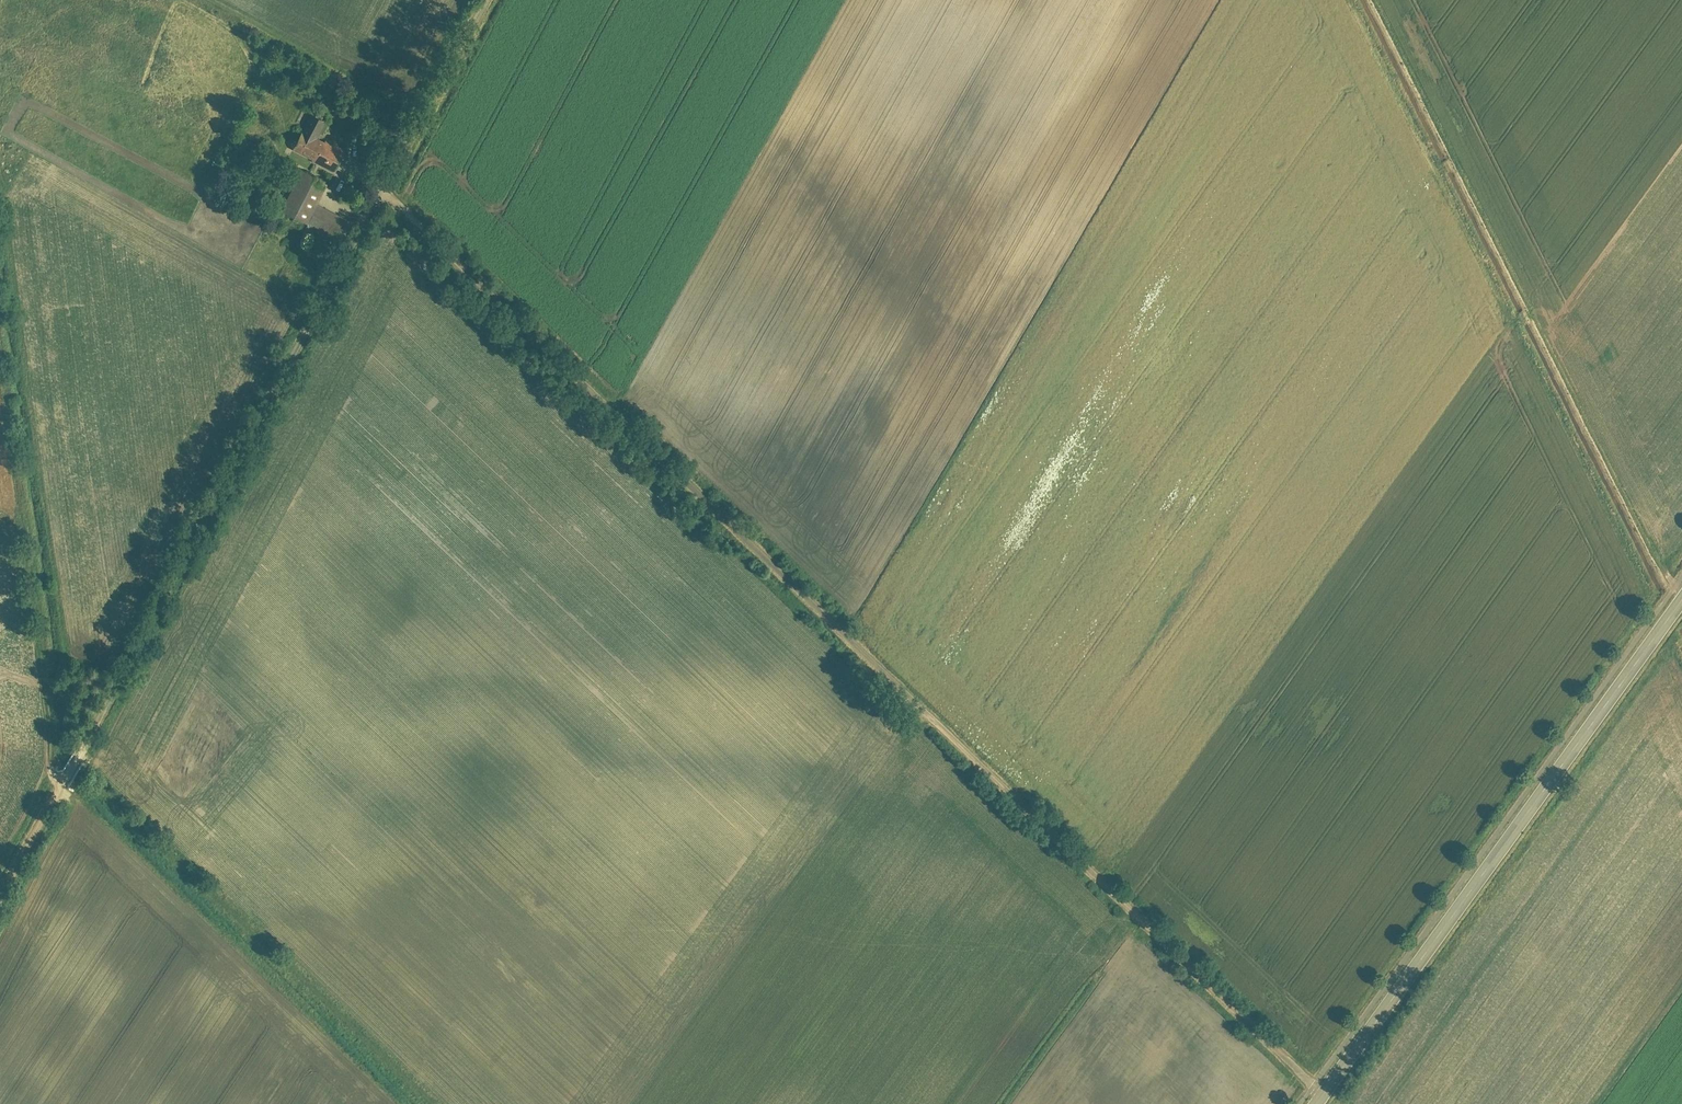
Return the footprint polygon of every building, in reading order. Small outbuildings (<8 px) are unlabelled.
[(327,119),(312,112),(294,148),(313,157),(311,161),(334,172),(346,148),(326,138),(325,140),(318,136),(327,119)] [(329,179),(302,166),(281,208),(308,221),(317,201),(329,179)] [(352,218),(317,201),(308,221),(302,231),(336,248),(352,218)]
